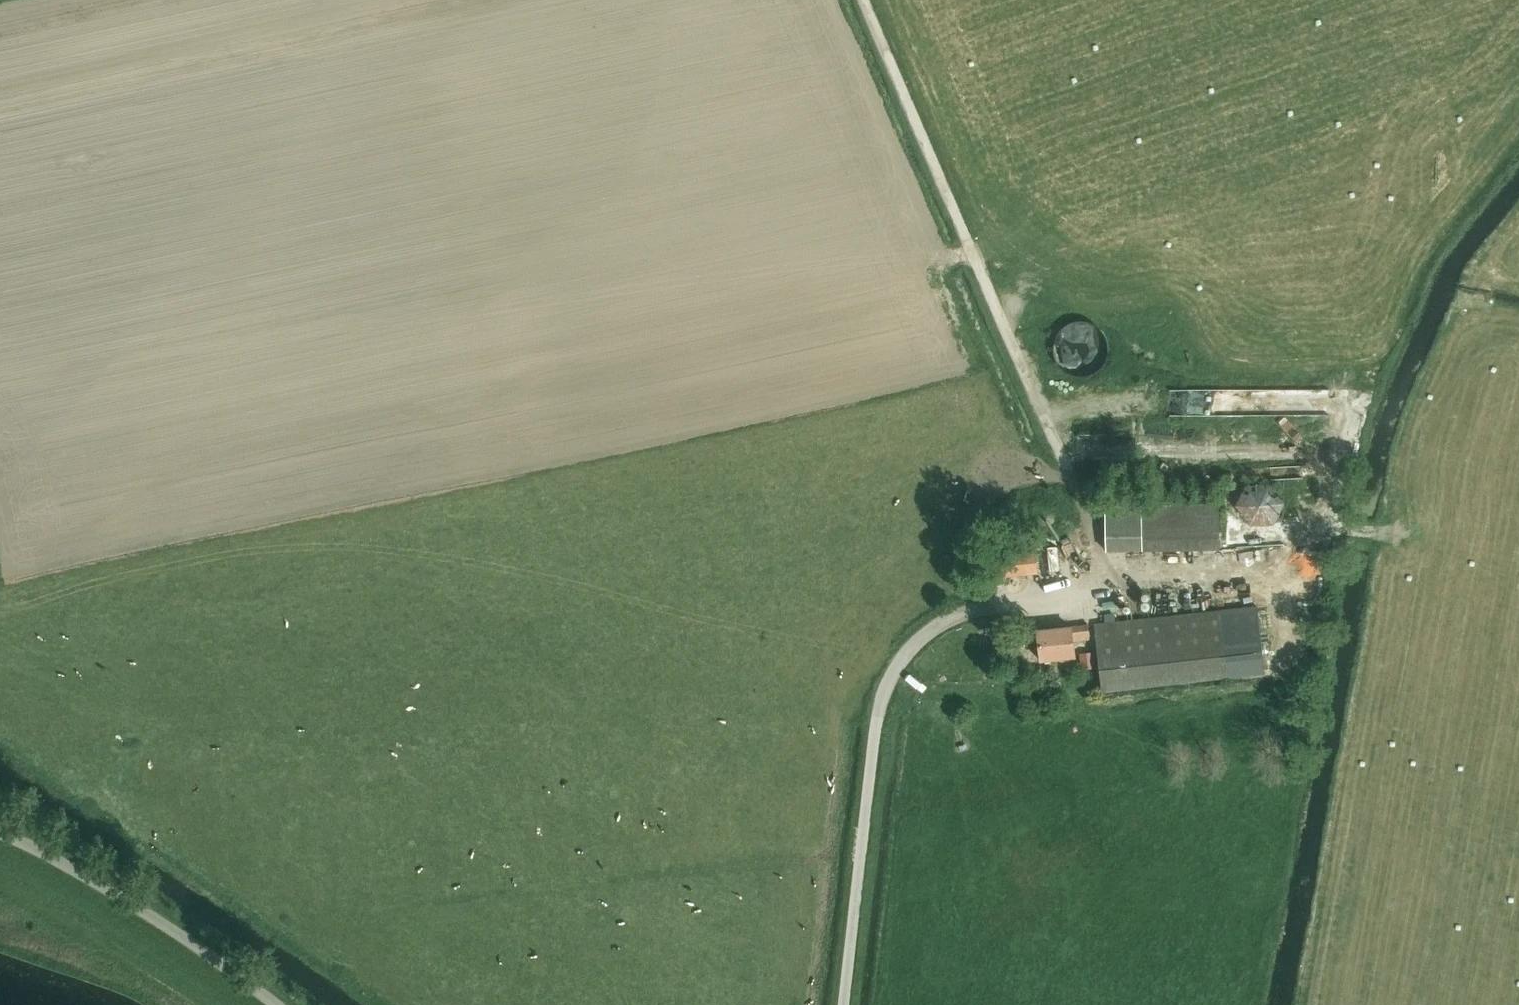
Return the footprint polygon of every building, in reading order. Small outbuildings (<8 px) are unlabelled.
[(1265,393),(1252,393),(1251,414),(1265,414),(1265,393)] [(1274,527),(1283,504),(1268,485),(1246,487),(1246,489),(1222,490),(1221,531),(1248,528),(1250,529),(1274,527)] [(1113,501),(1106,501),(1107,551),(1114,551),(1143,551),(1218,549),(1218,506),(1142,508),(1141,508),(1141,501),(1113,501)] [(1038,574),(1036,554),(1035,546),(990,551),(993,579),(1038,574)] [(1102,692),(1264,674),(1257,607),(1094,626),(1102,692)] [(1037,632),(1040,662),(1074,658),(1072,642),(1089,640),(1087,627),(1037,632)] [(1094,669),(1092,657),(1080,658),(1082,670),(1094,669)]
